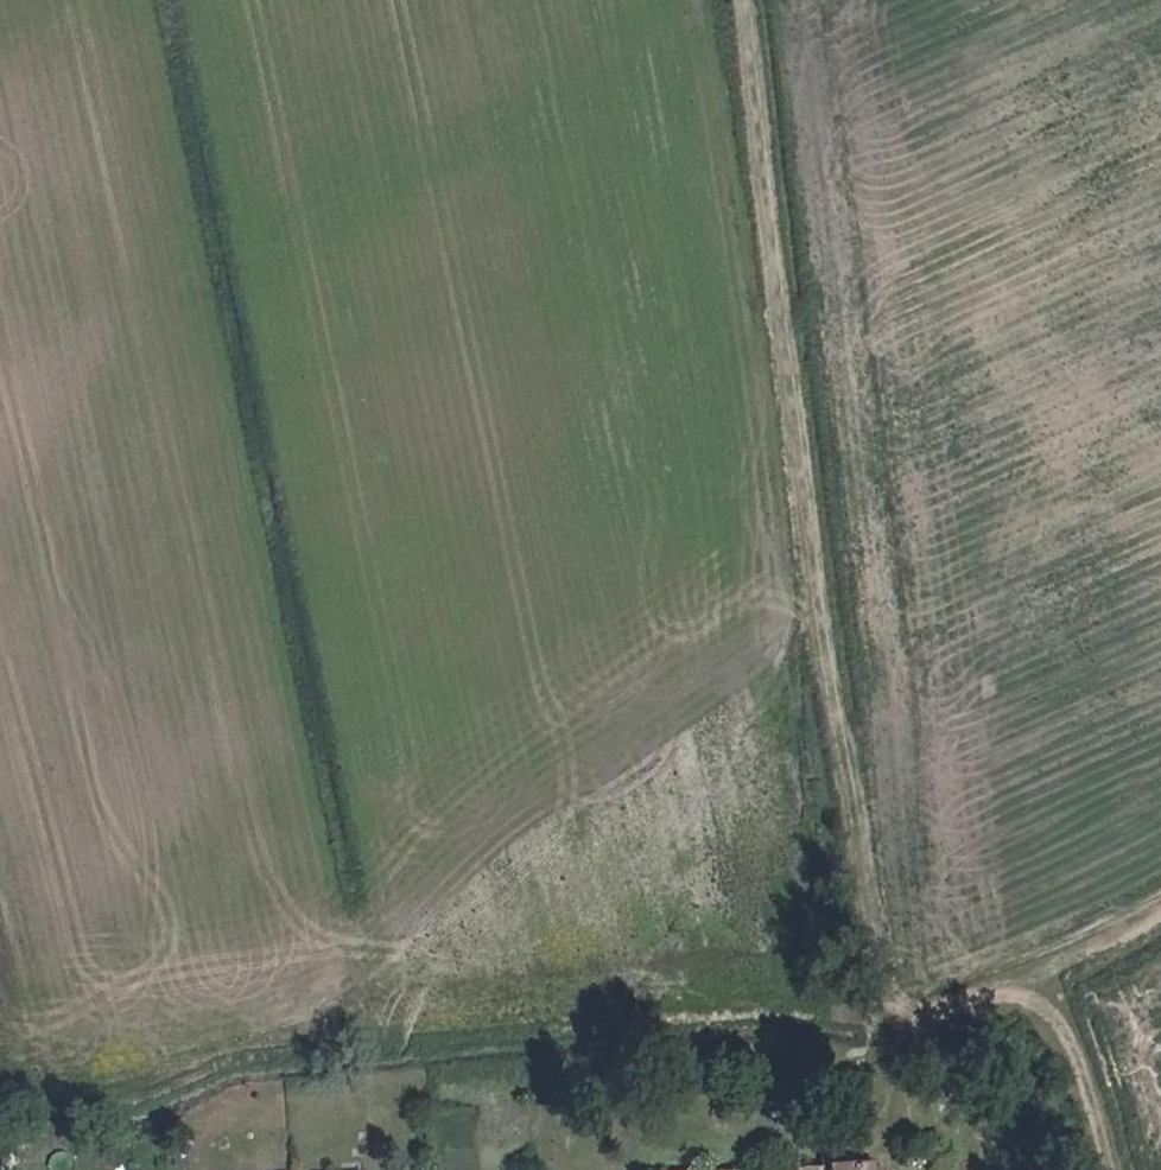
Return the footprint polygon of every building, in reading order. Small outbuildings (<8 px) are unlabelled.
[(846,1169),(901,1169),(900,1151),(859,1151),(858,1136),(845,1136),(846,1169)]
